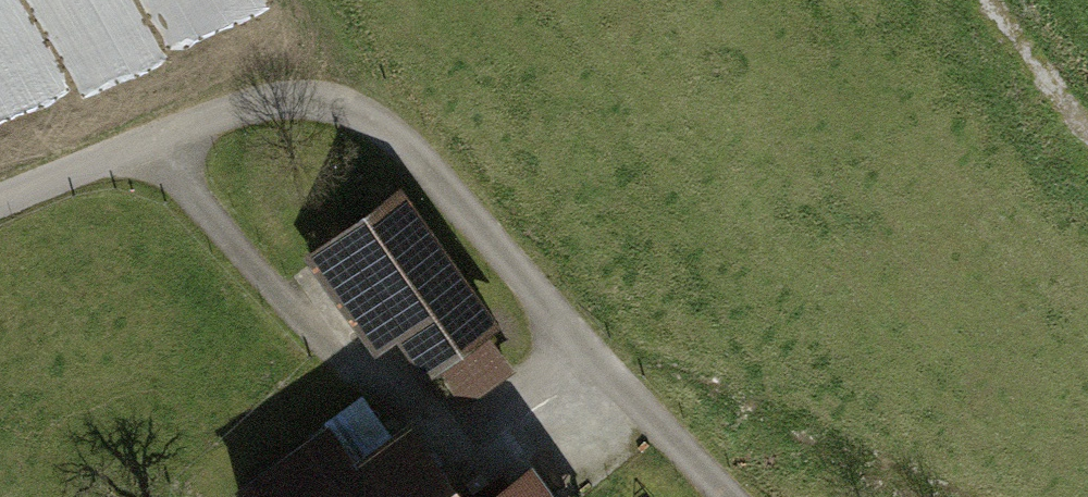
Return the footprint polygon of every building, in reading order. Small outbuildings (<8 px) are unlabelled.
[(386,191),(302,257),(404,385),(488,319),(386,191)] [(231,496),(430,496),(393,447),(348,479),(317,436),(231,496)] [(517,472),(482,496),(536,496),(517,472)]
